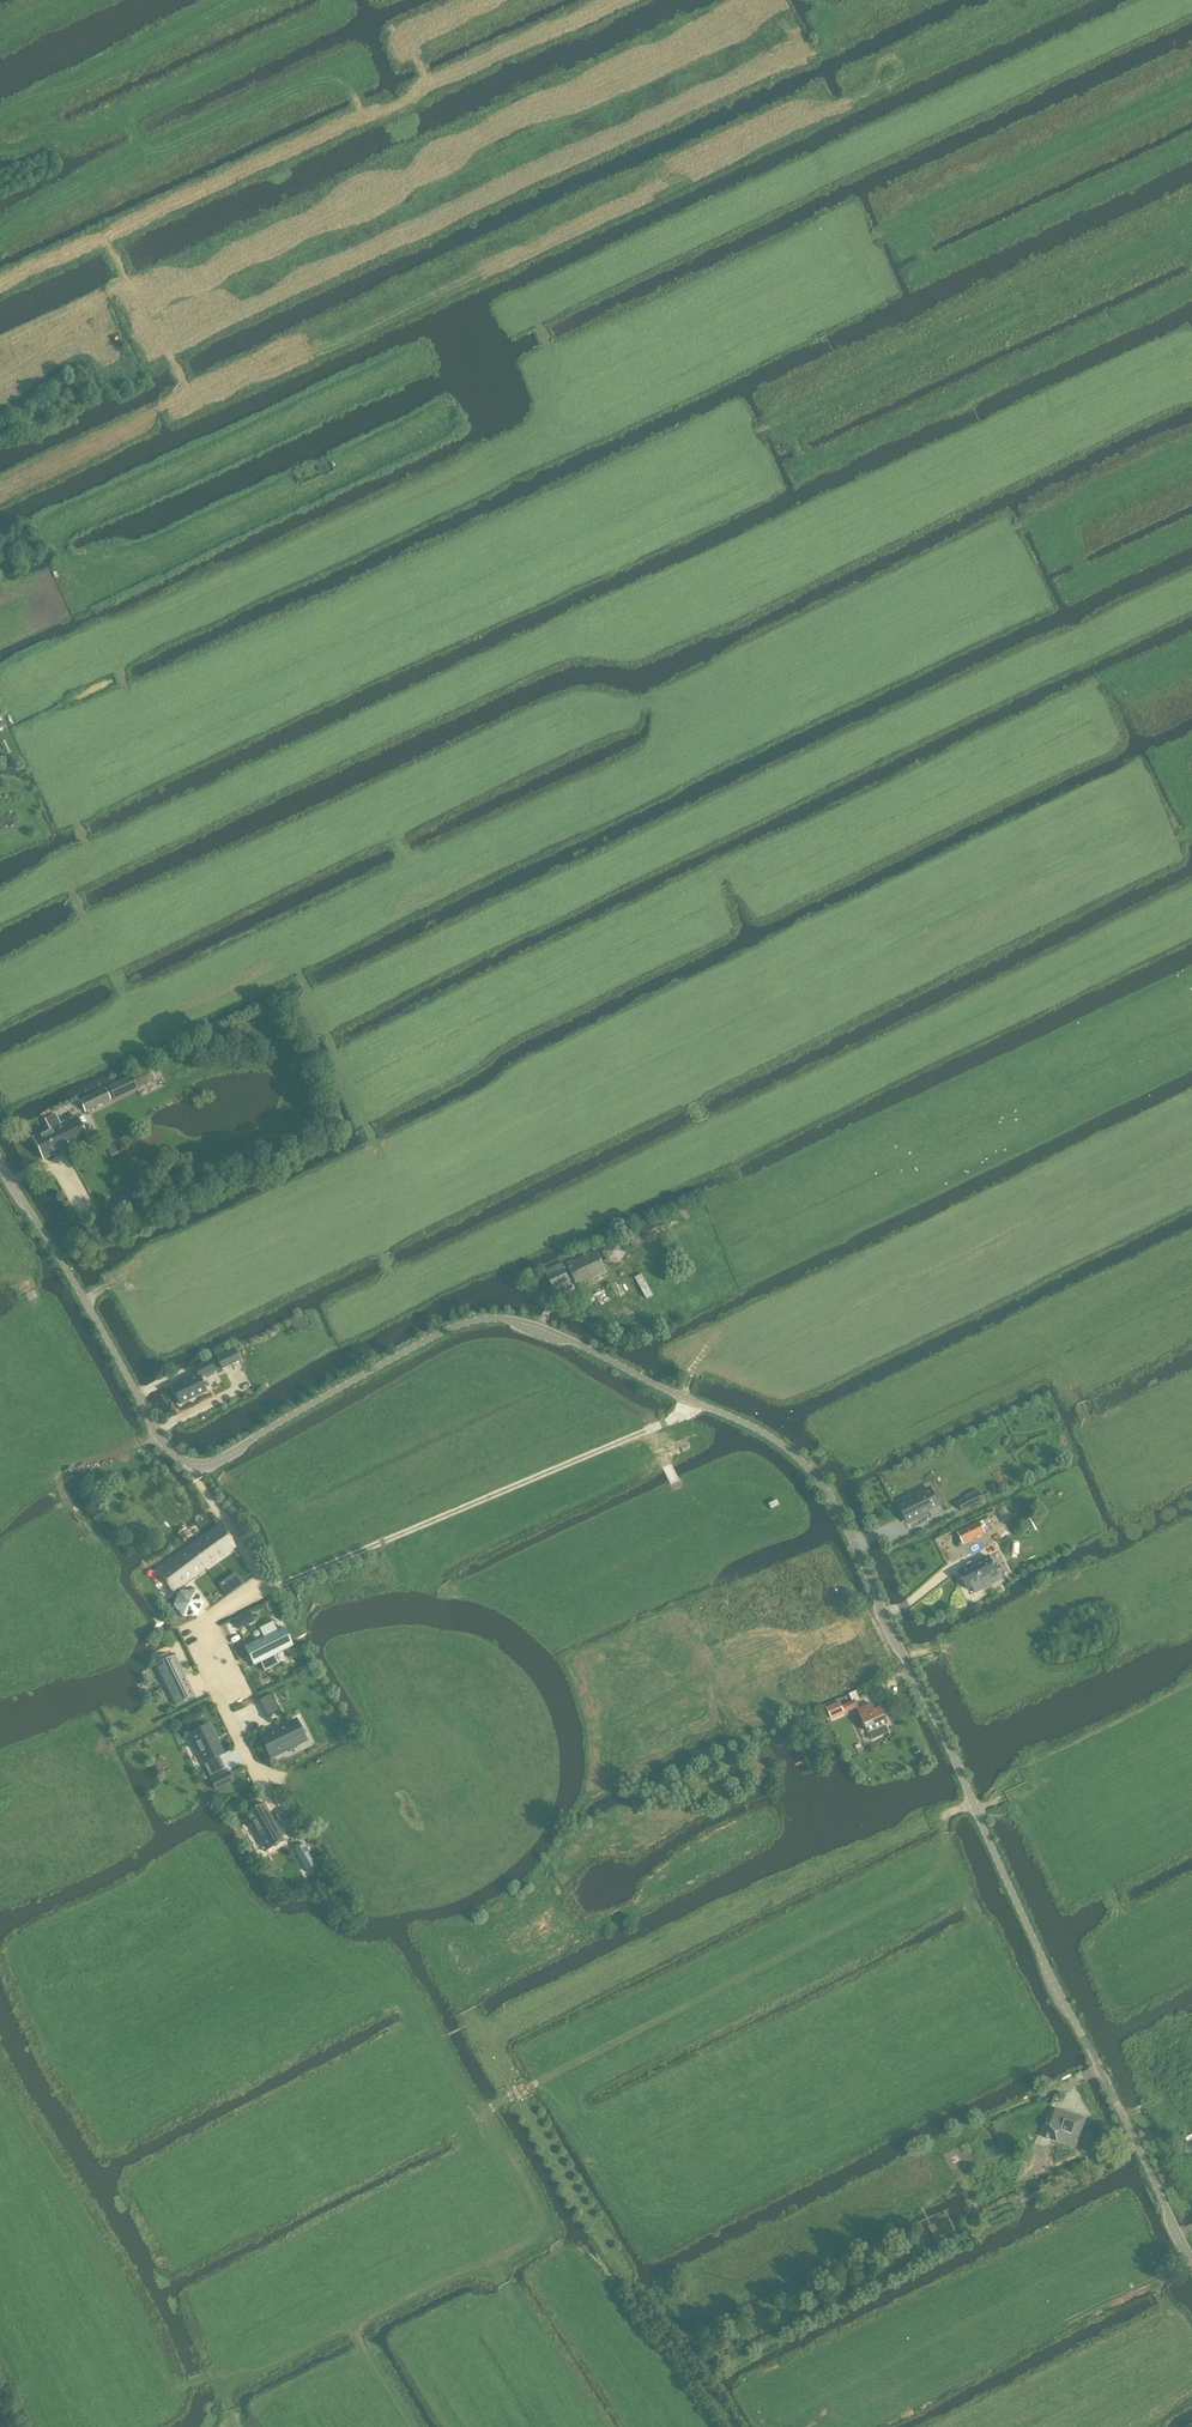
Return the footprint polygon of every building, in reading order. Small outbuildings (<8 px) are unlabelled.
[(114,1101),(154,1082),(146,1066),(131,1074),(132,1076),(108,1087),(114,1101)] [(79,1102),(85,1113),(110,1101),(109,1098),(104,1089),(79,1102)] [(59,1126),(54,1115),(45,1120),(50,1130),(33,1139),(44,1160),(88,1139),(77,1117),(59,1126)] [(112,1157),(121,1152),(116,1141),(107,1145),(112,1157)] [(607,1274),(597,1252),(565,1267),(563,1264),(545,1272),(554,1289),(574,1279),(578,1287),(607,1274)] [(635,1279),(646,1299),(653,1296),(641,1275),(635,1279)] [(216,1358),(222,1370),(241,1361),(235,1349),(216,1358)] [(172,1388),(180,1405),(206,1392),(200,1379),(215,1372),(210,1361),(194,1369),(197,1375),(172,1388)] [(897,1503),(907,1524),(929,1513),(931,1517),(942,1512),(931,1490),(906,1502),(905,1499),(897,1503)] [(966,1499),(970,1508),(983,1501),(979,1493),(966,1499)] [(769,1504),(772,1510),(779,1506),(777,1501),(769,1504)] [(966,1529),(972,1540),(985,1534),(979,1522),(966,1529)] [(173,1593),(235,1548),(222,1526),(158,1572),(173,1593)] [(185,1527),(176,1535),(184,1545),(193,1537),(185,1527)] [(958,1572),(968,1591),(973,1588),(976,1593),(986,1588),(984,1582),(998,1575),(988,1557),(958,1572)] [(250,1614),(234,1621),(238,1630),(254,1622),(250,1614)] [(260,1663),(264,1672),(278,1665),(274,1656),(293,1647),(283,1627),(277,1631),(272,1622),(259,1629),(263,1637),(244,1647),(254,1666),(260,1663)] [(195,1697),(176,1659),(170,1662),(170,1661),(167,1662),(167,1663),(163,1666),(157,1669),(175,1707),(195,1697)] [(856,1691),(826,1706),(832,1719),(858,1708),(854,1700),(859,1698),(856,1691)] [(259,1701),(267,1718),(280,1712),(271,1695),(259,1701)] [(802,1707),(797,1698),(790,1703),(796,1711),(802,1707)] [(872,1704),(859,1710),(869,1733),(870,1733),(873,1740),(888,1733),(885,1726),(888,1725),(881,1709),(875,1711),(872,1704)] [(261,1738),(271,1758),(306,1741),(296,1720),(261,1738)] [(190,1735),(203,1763),(223,1754),(210,1726),(190,1735)] [(210,1781),(215,1790),(232,1782),(228,1773),(210,1781)] [(252,1821),(266,1847),(273,1843),(274,1845),(278,1843),(277,1841),(282,1838),(283,1840),(284,1840),(264,1802),(245,1812),(250,1822),(252,1821)] [(287,1810),(276,1816),(281,1824),(292,1818),(287,1810)] [(294,1850),(306,1872),(306,1871),(316,1866),(317,1866),(304,1844),(304,1845),(294,1850)] [(1055,2095),(1051,2105),(1058,2103),(1062,2093),(1055,2095)] [(1055,2109),(1046,2139),(1075,2149),(1085,2119),(1055,2109)]
